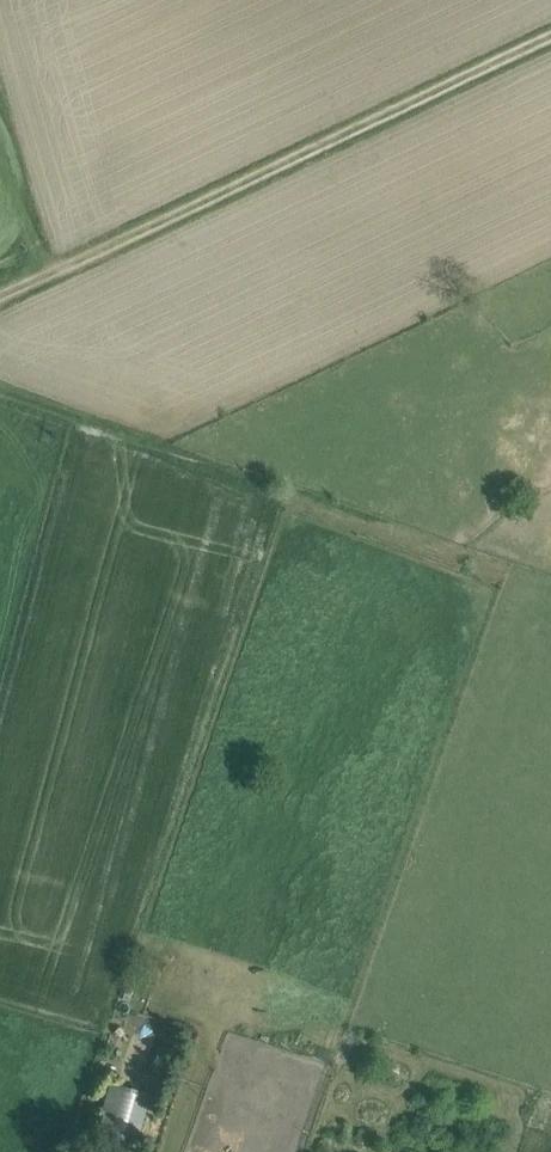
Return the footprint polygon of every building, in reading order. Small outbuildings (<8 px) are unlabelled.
[(111,1082),(97,1126),(118,1132),(138,1138),(152,1095),(133,1089),(132,1088),(111,1082)]
